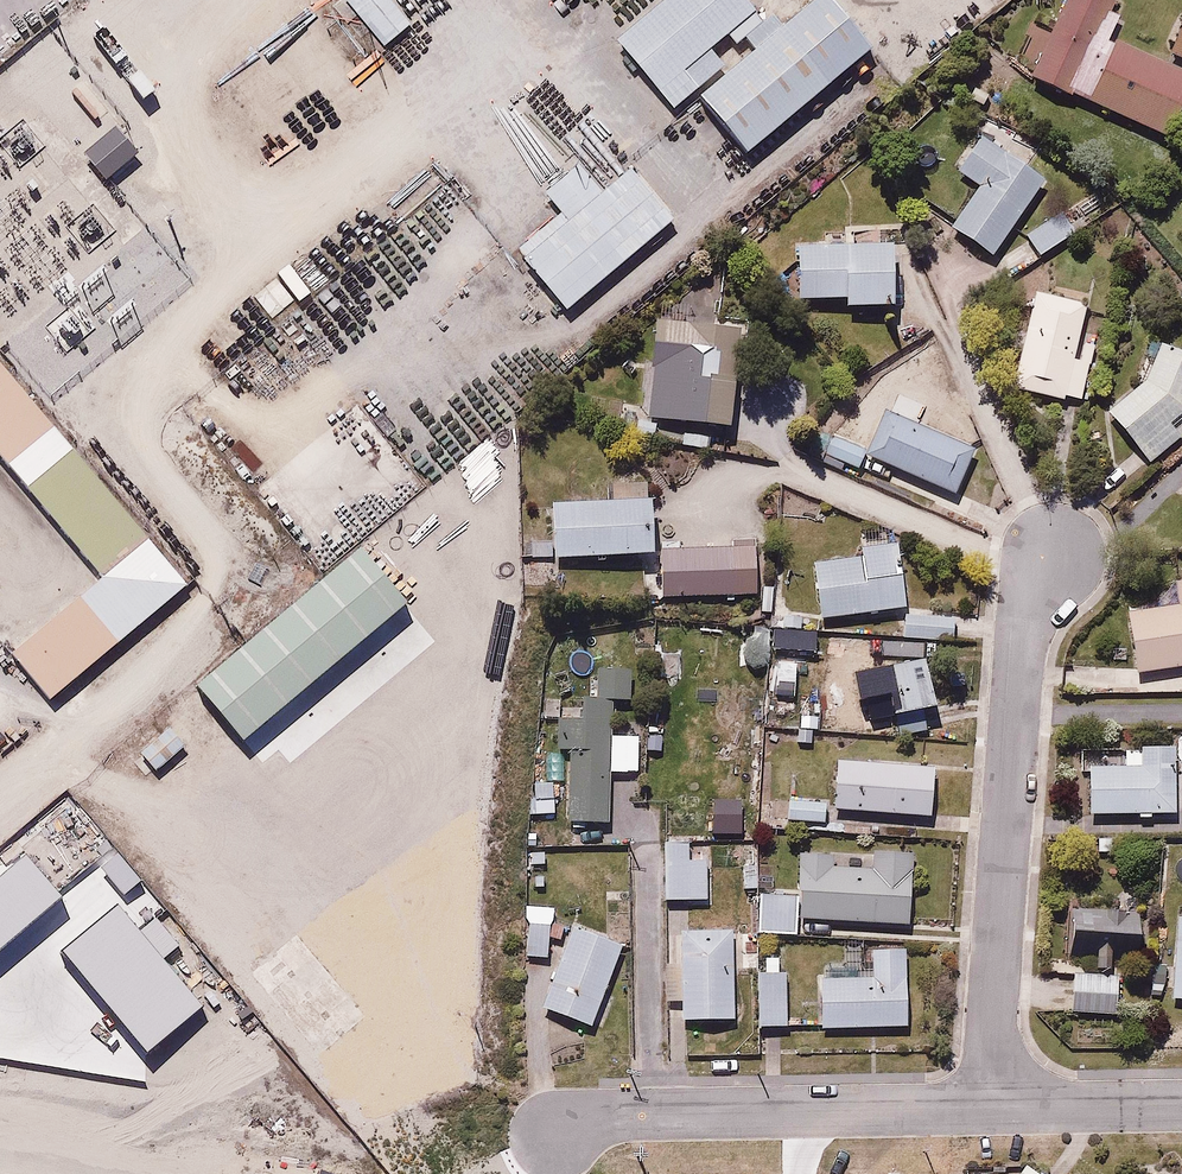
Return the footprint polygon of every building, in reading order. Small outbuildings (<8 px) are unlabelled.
[(333,0),(351,20),(362,10),(387,38),(413,15),(399,0),(333,0)] [(738,0),(668,0),(614,45),(668,112),(716,71),(710,63),(757,23),(738,0)] [(819,0),(818,0),(696,104),(742,158),(867,55),(819,0)] [(1022,58),(1035,64),(1026,81),(1163,135),(1181,99),(1181,75),(1107,42),(1117,19),(1108,14),(1114,0),(1113,0),(1065,0),(1049,34),(1035,27),(1022,58)] [(1169,56),(1181,62),(1181,27),(1169,56)] [(260,71),(247,59),(222,84),(235,97),(260,71)] [(138,153),(121,133),(90,159),(107,179),(138,153)] [(1042,175),(977,136),(957,169),(978,182),(949,231),(993,257),(1042,175)] [(672,229),(625,173),(602,192),(580,167),(548,194),(562,210),(514,250),(569,316),(672,229)] [(1077,234),(1062,212),(1029,234),(1044,256),(1077,234)] [(791,251),(792,301),(843,300),(843,311),(887,310),(886,249),(791,251)] [(1033,306),(1015,383),(1090,401),(1104,337),(1087,333),(1094,303),(1017,285),(1013,301),(1033,306)] [(740,320),(654,315),(647,419),(733,425),(740,320)] [(1181,438),(1181,349),(1161,341),(1148,378),(1109,409),(1151,462),(1181,438)] [(0,373),(0,466),(98,582),(9,656),(49,704),(184,590),(0,373)] [(972,447),(885,411),(865,460),(951,496),(972,447)] [(821,431),(811,458),(837,468),(840,461),(852,465),(859,445),(821,431)] [(651,558),(650,483),(608,484),(609,503),(548,504),(549,561),(651,558)] [(819,622),(902,609),(892,543),(853,549),(854,559),(811,565),(819,622)] [(657,550),(659,607),(732,605),(731,594),(752,593),(750,546),(657,550)] [(400,608),(352,552),(188,690),(236,746),(400,608)] [(1137,671),(1181,663),(1181,581),(1160,585),(1163,604),(1126,611),(1137,671)] [(904,611),(903,637),(956,638),(957,612),(904,611)] [(935,708),(920,660),(879,673),(894,721),(935,708)] [(655,789),(613,789),(613,772),(643,772),(643,733),(613,733),(613,699),(630,699),(630,664),(600,664),(600,699),(576,699),(576,716),(558,716),(558,758),(572,758),(572,828),(614,828),(614,843),(655,843),(655,789)] [(1176,811),(1176,743),(1128,743),(1128,762),(1091,762),(1091,811),(1176,811)] [(835,765),(832,813),(927,819),(930,772),(835,765)] [(830,797),(788,799),(789,819),(831,817),(830,797)] [(685,841),(660,841),(662,906),(707,907),(707,866),(684,866),(685,841)] [(805,939),(806,923),(911,927),(914,849),(867,848),(866,869),(829,868),(830,855),(796,854),(794,896),(756,894),(755,937),(805,939)] [(0,878),(0,951),(64,896),(27,856),(0,878)] [(635,894),(606,894),(605,939),(635,939),(635,894)] [(119,904),(63,951),(145,1046),(203,1000),(119,904)] [(554,906),(525,905),(524,958),(552,958),(554,906)] [(1141,909),(1073,907),(1069,1013),(1121,1015),(1122,973),(1138,974),(1141,909)] [(1179,912),(1171,998),(1181,999),(1181,913),(1179,912)] [(594,1027),(622,948),(572,929),(543,1009),(594,1027)] [(728,1021),(727,930),(675,931),(675,966),(665,967),(665,1005),(681,1005),(681,1021),(728,1021)] [(909,1031),(907,949),(871,949),(871,964),(857,965),(857,980),(821,980),(822,1032),(909,1031)] [(787,964),(755,965),(756,1033),(787,1033),(787,964)]
